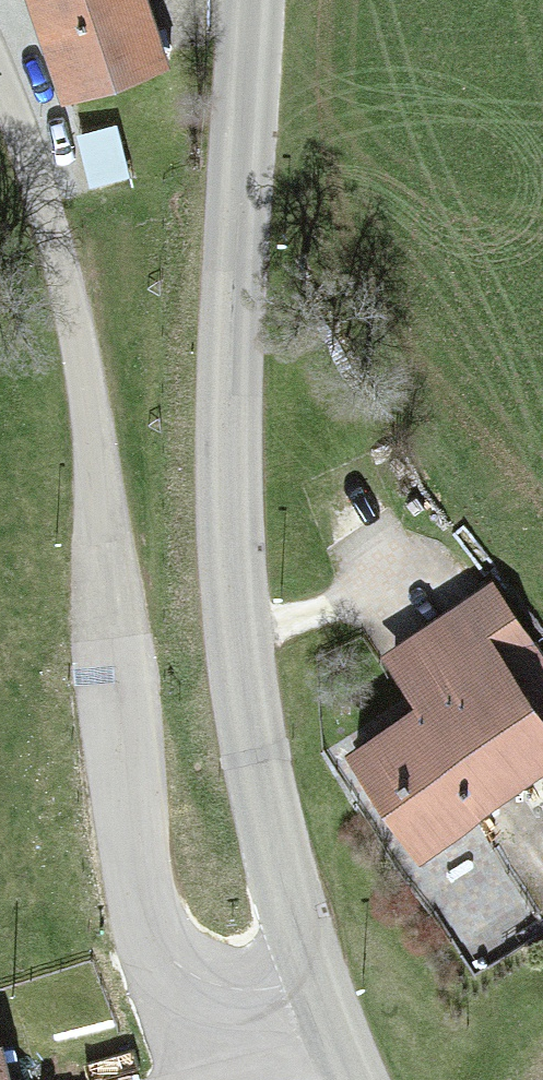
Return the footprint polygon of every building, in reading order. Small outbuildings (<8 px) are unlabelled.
[(70,99),(162,67),(139,0),(35,0),(70,99)] [(349,761),(414,862),(542,779),(542,730),(501,664),(349,761)]
